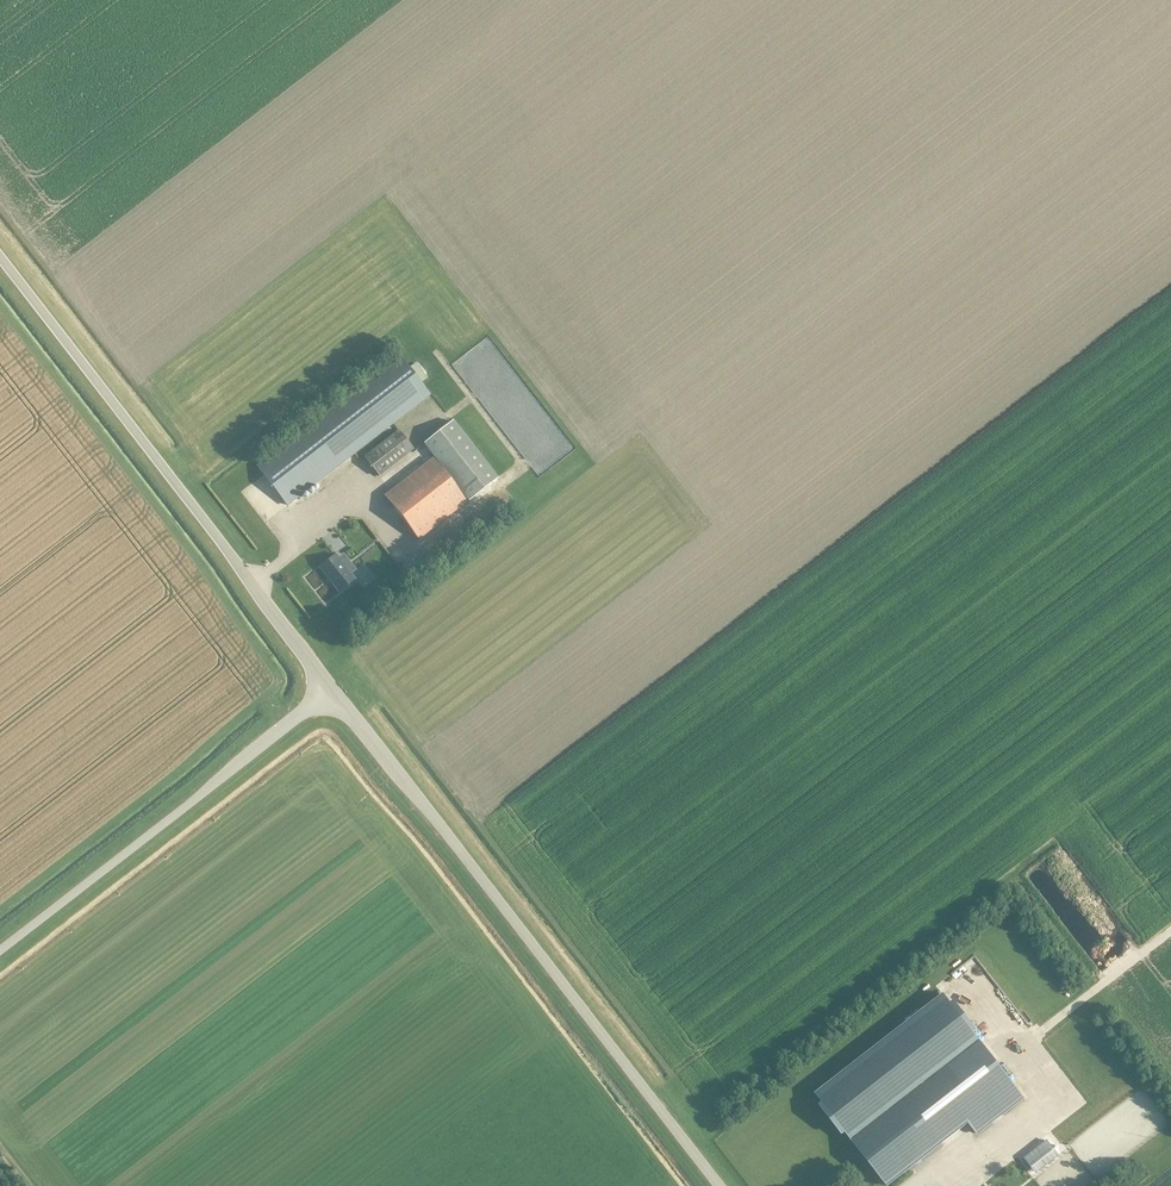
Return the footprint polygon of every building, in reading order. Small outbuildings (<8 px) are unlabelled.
[(495,370),(506,365),(497,347),(480,355),(483,360),(489,357),(495,370)] [(267,459),(257,467),(287,505),(304,492),(307,495),(309,493),(307,490),(429,395),(399,357),(267,459)] [(453,422),(424,444),(468,501),(497,479),(453,422)] [(418,539),(465,503),(431,459),(384,496),(418,539)] [(338,593),(355,580),(335,555),(319,568),(338,593)] [(365,592),(376,586),(370,574),(358,581),(365,592)] [(880,1185),(883,1185),(964,1124),(974,1137),(1023,1100),(940,992),(808,1094),(880,1185)] [(1045,1140),(1021,1157),(1034,1173),(1057,1155),(1045,1140)]
